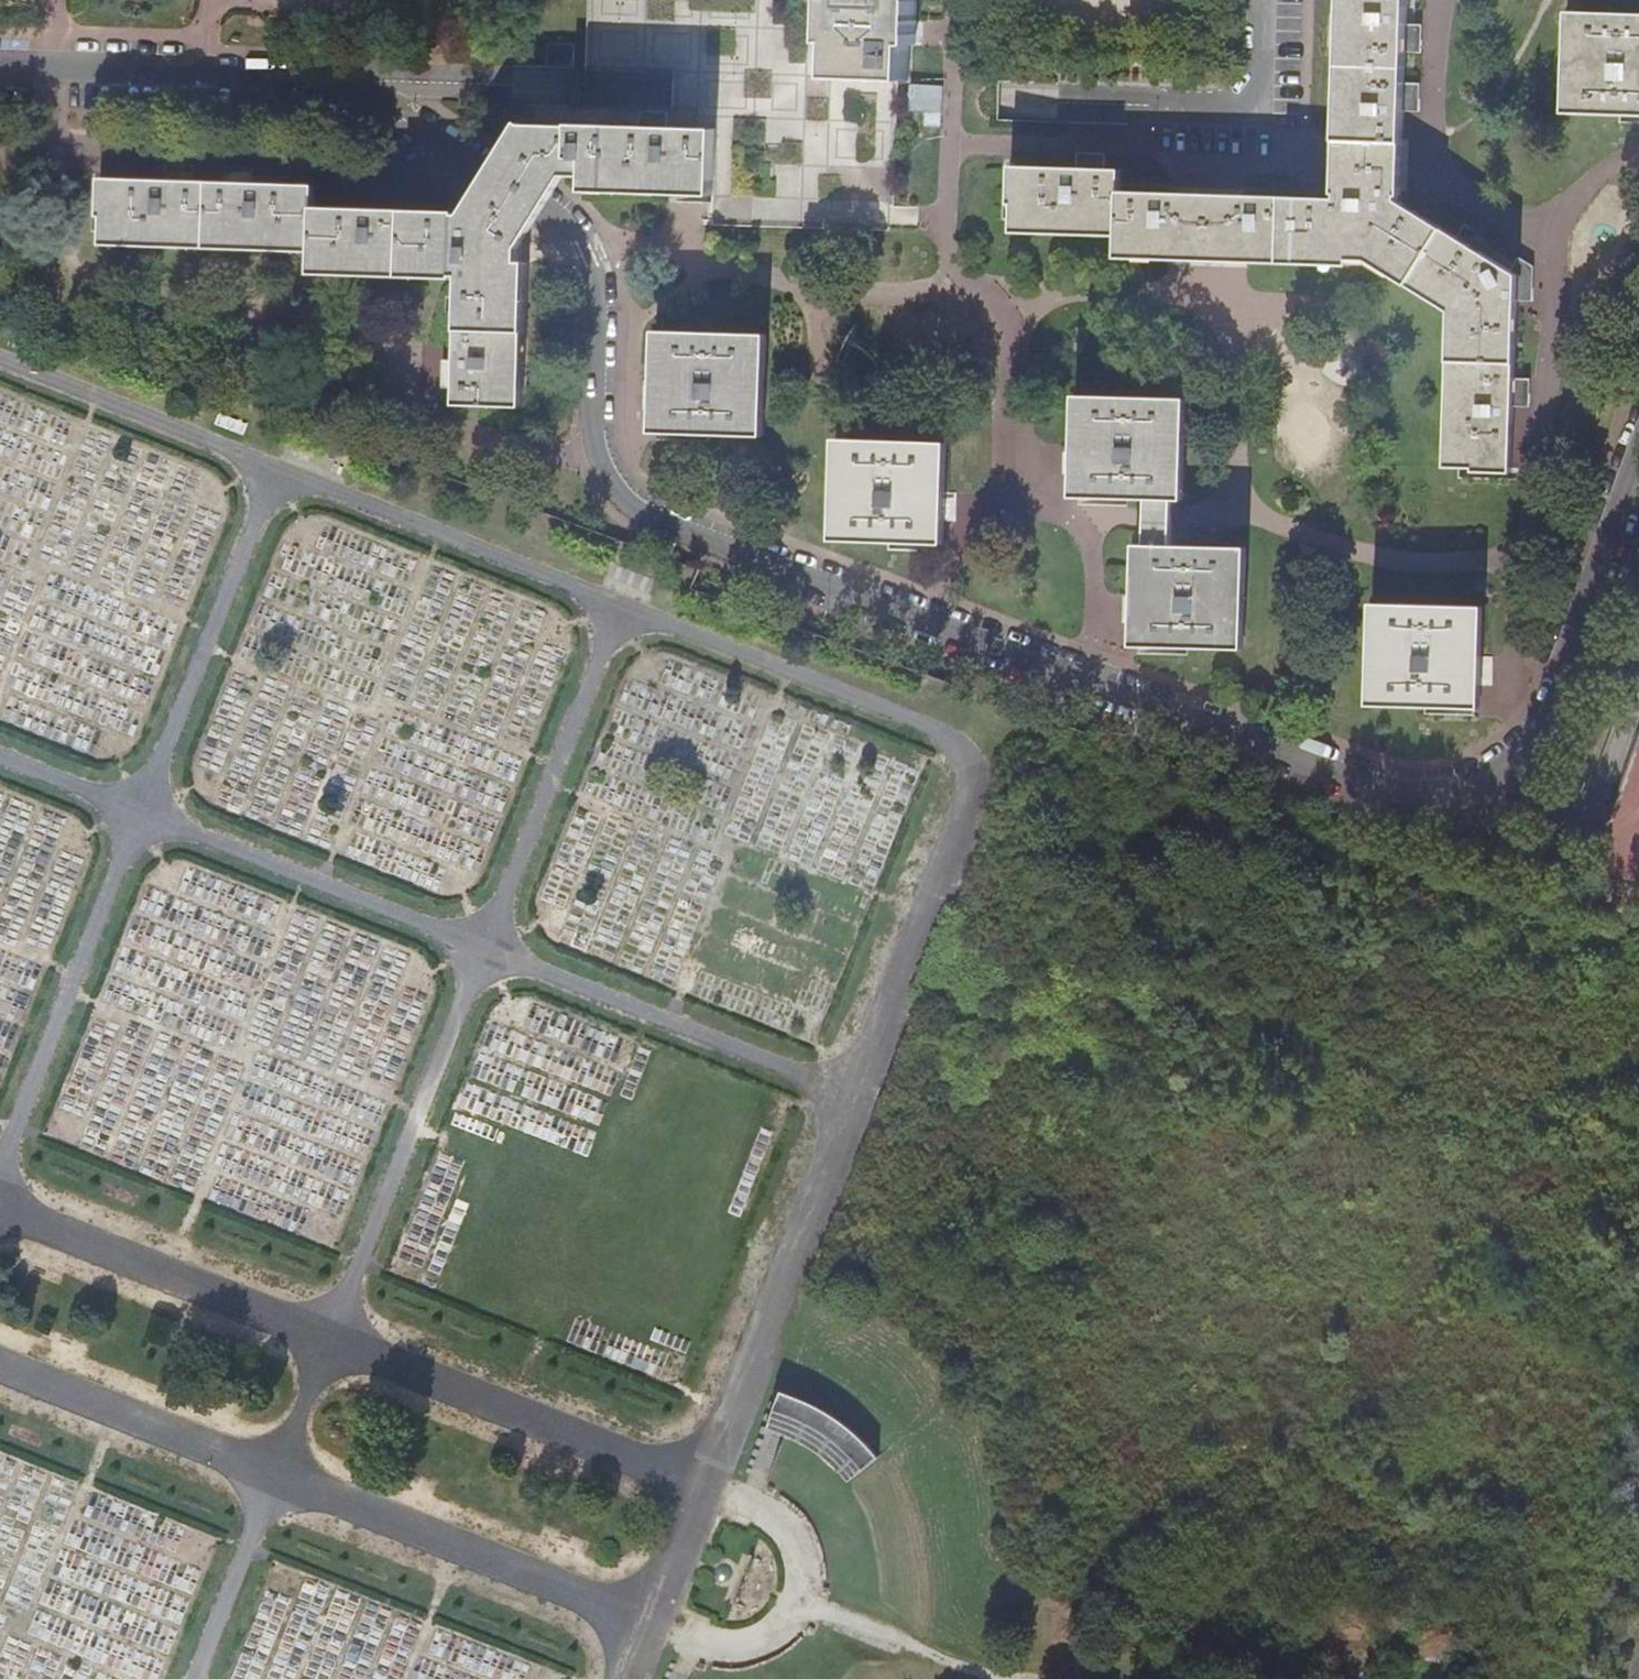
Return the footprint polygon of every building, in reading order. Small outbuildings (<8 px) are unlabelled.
[(828,41),(836,42),(835,74),(905,76),(906,43),(914,44),(915,8),(916,0),(830,0),(828,41)] [(1330,195),(1287,194),(1203,191),(1131,189),(1118,189),(1118,167),(1033,165),(1010,165),(1009,202),(1013,202),(1012,231),(1114,234),(1114,256),(1375,265),(1445,309),(1441,461),(1506,463),(1507,447),(1512,307),(1514,271),(1396,200),(1396,193),(1401,73),(1404,0),(1336,0),(1330,195)] [(1562,9),(1558,111),(1638,115),(1638,12),(1562,9)] [(314,184),(104,178),(103,217),(107,217),(106,245),(312,252),(312,273),(458,277),(458,337),(458,404),(521,405),(527,260),(519,260),(519,246),(542,210),(561,181),(565,174),(585,175),(585,190),(714,192),(715,127),(572,124),(570,126),(523,124),(517,121),(505,142),(485,176),(461,214),(454,214),(454,211),(314,206),(314,184)] [(766,332),(656,329),(655,384),(654,432),(763,434),(766,332)] [(1180,396),(1079,392),(1077,437),(1075,494),(1145,496),(1144,539),(1138,539),(1136,593),(1134,643),(1235,646),(1238,544),(1170,541),(1172,497),(1177,497),(1180,396)] [(946,440),(834,437),(832,540),(944,542),(945,511),(946,440)] [(1473,603),(1366,600),(1363,701),(1470,705),(1471,664),(1473,603)]
